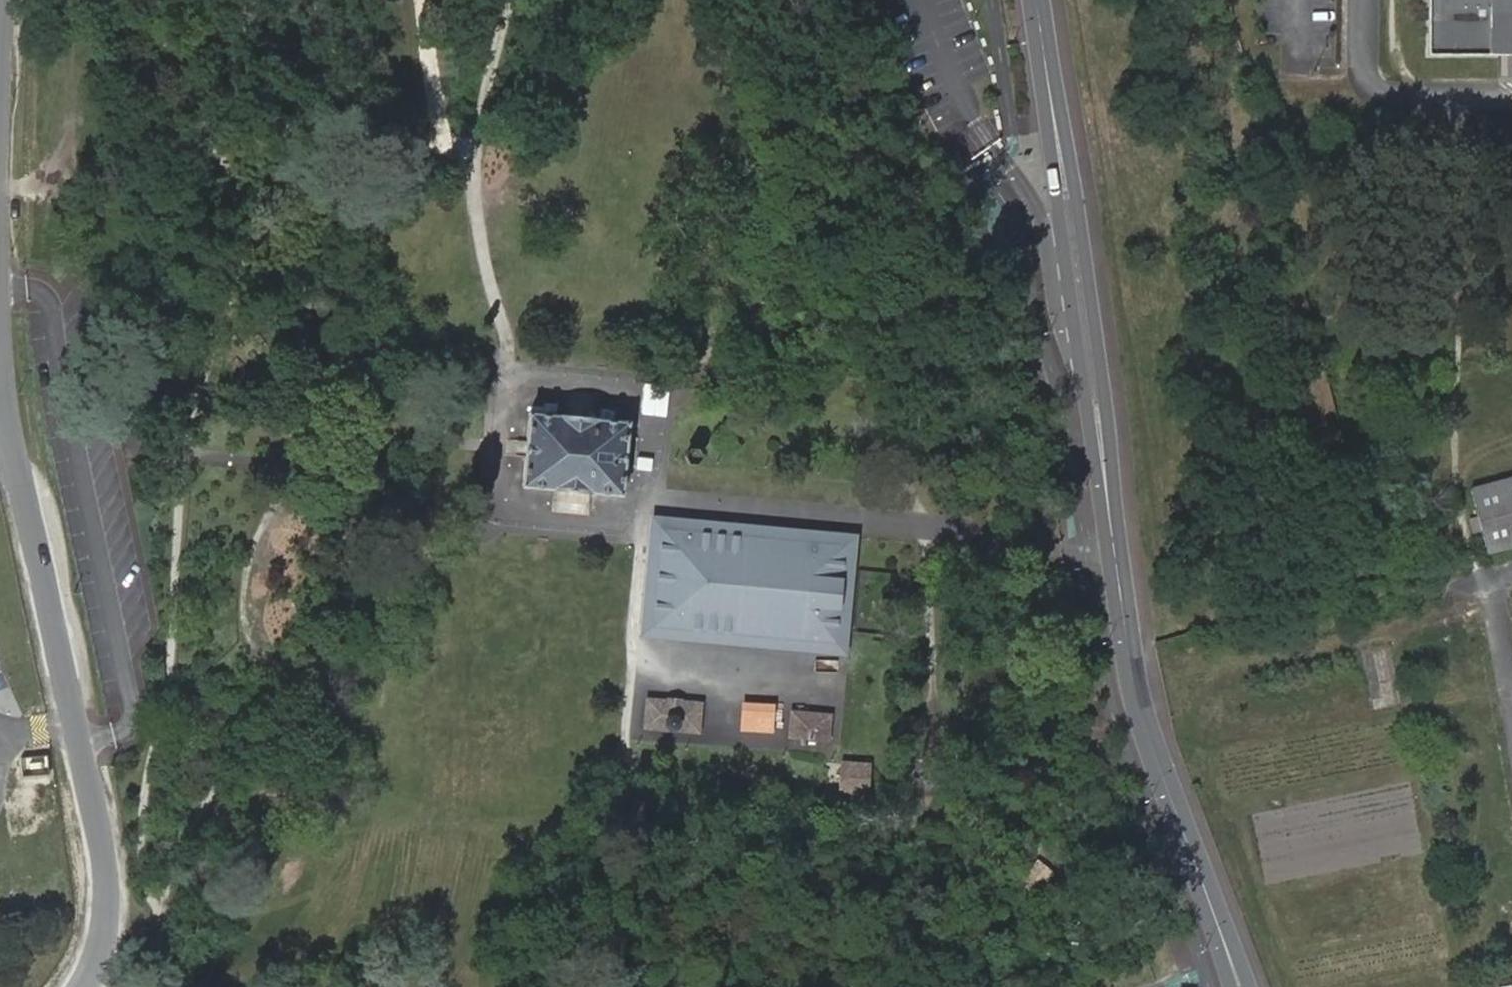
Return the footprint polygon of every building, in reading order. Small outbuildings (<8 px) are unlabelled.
[(1429,55),(1511,55),(1511,50),(1434,49),(1434,0),(1429,0),(1429,55)] [(1434,49),(1511,50),(1511,0),(1434,0),(1434,49)] [(530,413),(523,487),(573,492),(622,497),(630,423),(530,413)] [(696,458),(700,451),(696,445),(689,444),(685,452),(689,457),(696,458)] [(1511,547),(1511,474),(1470,486),(1489,554),(1511,547)] [(845,545),(665,527),(655,624),(837,642),(845,545)] [(699,736),(702,705),(681,703),(681,701),(669,700),(668,703),(647,701),(645,731),(699,736)] [(828,716),(791,713),(789,736),(827,738),(828,716)] [(868,773),(840,771),(837,802),(866,804),(868,773)]
